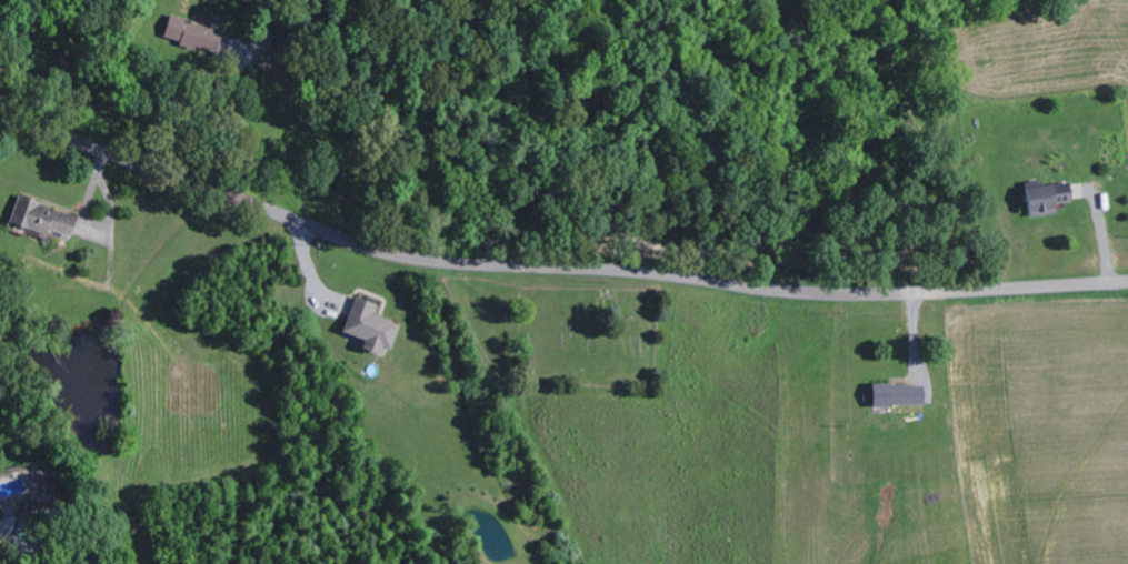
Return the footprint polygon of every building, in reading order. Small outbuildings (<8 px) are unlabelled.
[(166,39),(219,52),(225,29),(172,16),(166,39)] [(287,75),(292,56),(266,49),(260,67),(287,75)] [(1060,203),(1074,202),(1074,185),(1031,186),(1033,212),(1060,211),(1060,203)] [(13,226),(49,235),(50,231),(74,237),(80,213),(19,199),(13,226)] [(395,350),(403,324),(376,315),(379,304),(357,297),(346,333),(368,340),(365,349),(383,355),(386,347),(395,350)] [(877,407),(927,405),(926,384),(876,386),(877,407)] [(31,474),(35,493),(55,488),(51,469),(31,474)]
